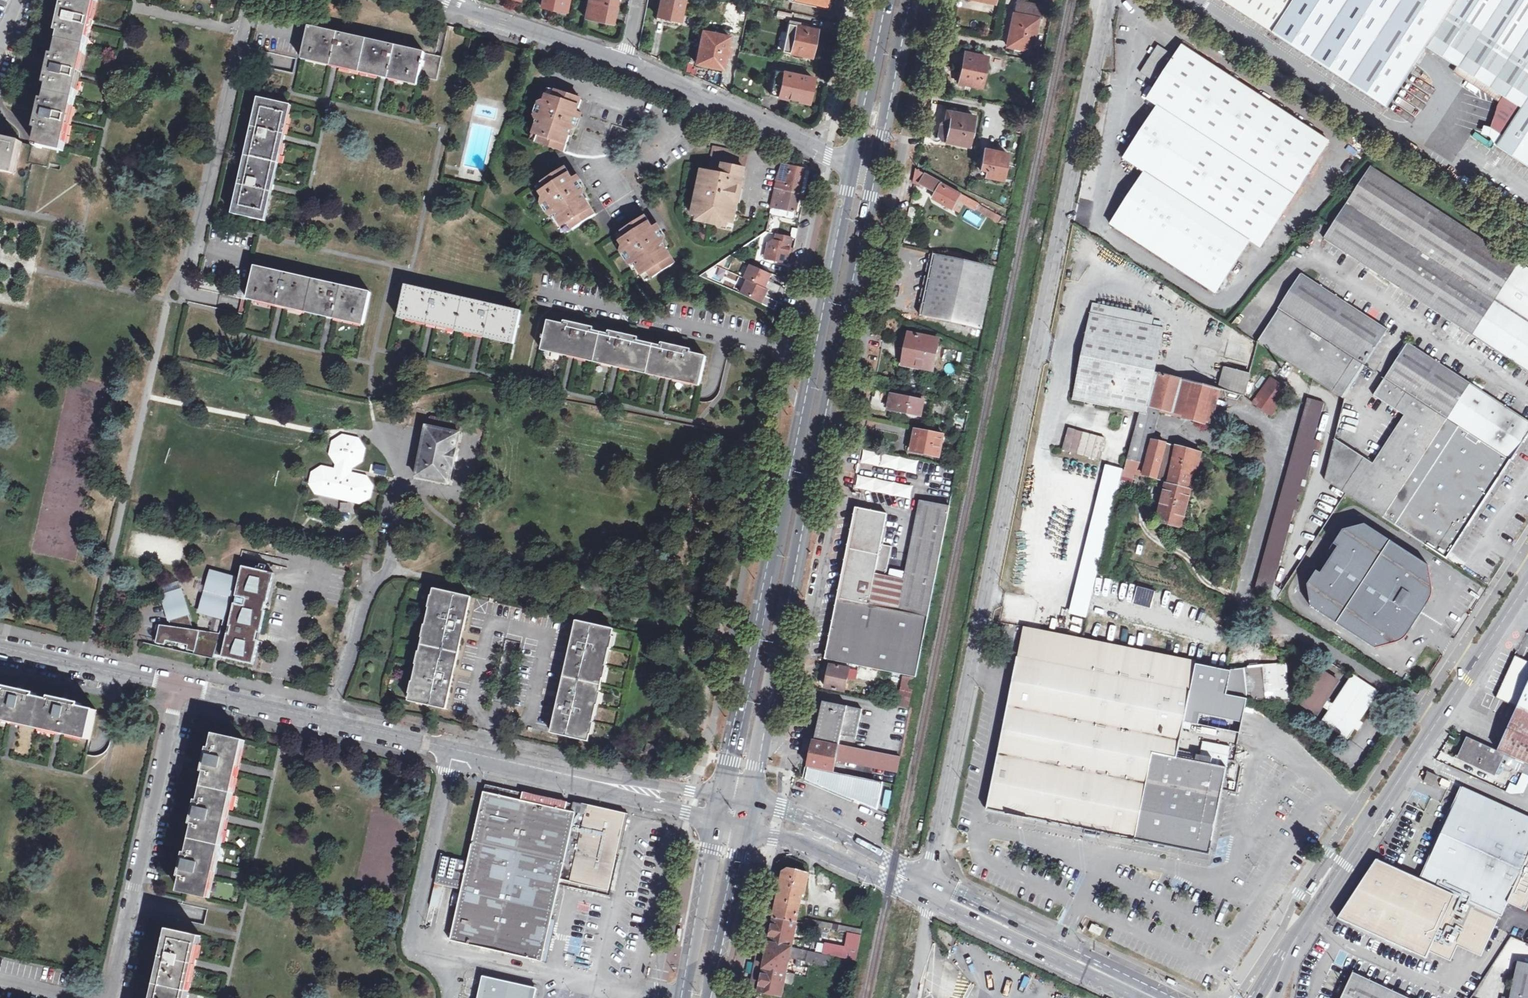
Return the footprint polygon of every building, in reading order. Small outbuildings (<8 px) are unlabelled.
[(99,0),(69,0),(68,3),(65,2),(59,32),(62,33),(57,55),(53,55),(47,84),(50,85),(47,100),(44,99),(37,129),(40,130),(37,145),(65,151),(99,0)] [(566,9),(568,0),(543,0),(542,5),(566,9)] [(586,18),(612,23),(617,0),(589,0),(586,18)] [(657,19),(669,22),(670,18),(680,20),(685,0),(661,0),(657,19)] [(793,2),(830,10),(832,0),(793,0),(793,2)] [(1387,107),(1427,47),(1464,71),(1461,75),(1497,98),(1500,94),(1521,108),(1503,135),(1497,145),(1527,166),(1527,0),(1223,0),(1387,107)] [(1014,13),(1007,44),(1019,47),(1031,49),(1037,18),(1014,13)] [(818,29),(800,25),(796,44),(794,44),(792,53),(812,57),(815,43),(818,29)] [(418,86),(426,53),(310,26),(302,60),(418,86)] [(730,48),(727,47),(730,36),(703,30),(696,63),(723,69),(726,56),(728,57),(730,48)] [(1158,105),(1295,195),(1329,142),(1182,46),(1175,56),(1159,45),(1140,72),(1157,83),(1147,98),(1158,105)] [(962,67),(960,82),(981,86),(986,56),(965,52),(962,67)] [(814,78),(776,70),(775,72),(772,72),(768,91),(771,91),(771,94),(809,102),(811,90),(814,78)] [(554,99),(557,92),(551,90),(548,97),(554,99)] [(541,119),(536,135),(542,136),(539,143),(565,152),(575,122),(568,120),(571,114),(577,116),(582,100),(557,92),(554,99),(548,97),(546,105),(541,103),(536,118),(541,119)] [(1500,94),(1497,98),(1501,101),(1493,128),(1503,135),(1521,108),(1500,94)] [(266,222),(292,105),(259,98),(233,214),(266,222)] [(1295,195),(1158,105),(1124,157),(1145,171),(1250,240),(1261,247),(1295,195)] [(946,110),(944,121),(940,122),(939,123),(937,135),(940,140),(968,145),(974,115),(946,110)] [(541,119),(536,118),(531,133),(536,135),(541,119)] [(542,136),(536,135),(534,141),(539,143),(542,136)] [(19,141),(0,137),(0,171),(12,173),(19,141)] [(700,211),(699,217),(698,221),(728,227),(729,223),(730,217),(735,218),(739,203),(733,202),(735,195),(740,196),(749,155),(715,148),(710,169),(723,172),(722,175),(708,172),(707,180),(701,179),(695,209),(700,211)] [(984,148),(980,167),(987,168),(985,175),(1002,178),(1007,152),(995,150),(984,148)] [(778,178),(776,189),(801,194),(803,181),(806,169),(784,164),(778,178)] [(556,213),(564,226),(569,223),(573,229),(597,214),(580,189),(574,192),(570,186),(576,183),(567,169),(544,184),(548,190),(543,193),(548,200),(544,203),(552,215),(556,213)] [(811,170),(806,169),(801,194),(806,195),(811,170)] [(1325,240),(1527,372),(1527,271),(1503,255),(1371,169),(1325,240)] [(958,214),(963,204),(958,201),(961,194),(917,170),(915,183),(919,184),(936,194),(933,199),(958,214)] [(1250,240),(1145,171),(1111,223),(1216,292),(1250,240)] [(647,193),(656,187),(651,180),(642,186),(647,193)] [(548,190),(544,184),(539,187),(543,193),(548,190)] [(799,203),(801,194),(776,189),(773,207),(790,211),(797,213),(799,203)] [(548,200),(543,193),(539,196),(544,203),(548,200)] [(958,201),(963,204),(982,214),(986,208),(961,194),(958,201)] [(910,205),(907,219),(915,222),(920,210),(910,205)] [(788,218),(790,211),(773,207),(771,215),(788,218)] [(1000,215),(986,208),(982,214),(996,222),(1000,215)] [(979,226),(983,218),(967,210),(963,219),(979,226)] [(797,213),(790,211),(788,218),(795,220),(797,213)] [(560,228),(564,226),(556,213),(552,215),(560,228)] [(636,261),(644,274),(649,271),(654,277),(677,263),(660,237),(655,240),(651,234),(656,231),(647,217),(624,232),(628,238),(623,241),(628,248),(624,251),(632,264),(636,261)] [(569,223),(564,226),(569,232),(573,229),(569,223)] [(619,236),(623,241),(628,238),(624,232),(619,236)] [(773,245),(768,249),(765,263),(785,268),(788,258),(789,253),(792,243),(777,239),(776,246),(773,245)] [(628,248),(623,241),(619,244),(624,251),(628,248)] [(1107,248),(1103,254),(1122,266),(1127,260),(1107,248)] [(995,266),(937,254),(931,285),(927,303),(924,315),(982,327),(995,266)] [(636,261),(632,264),(640,276),(644,274),(636,261)] [(749,280),(769,289),(779,294),(783,286),(770,280),(773,274),(752,264),(746,279),(749,280)] [(250,290),(248,300),(364,326),(372,292),(255,266),(250,290)] [(649,271),(644,274),(649,280),(654,277),(649,271)] [(1257,342),(1344,398),(1389,330),(1302,274),(1257,342)] [(766,296),(769,289),(749,280),(743,294),(776,310),(779,302),(766,296)] [(515,345),(522,312),(406,285),(399,318),(515,345)] [(237,298),(248,300),(250,290),(239,288),(237,298)] [(1103,315),(1105,306),(1093,303),(1073,399),(1140,413),(1124,471),(1167,482),(1157,521),(1182,528),(1192,489),(1189,488),(1198,452),(1176,446),(1176,447),(1166,445),(1166,443),(1153,440),(1161,408),(1206,421),(1215,387),(1159,373),(1155,372),(1164,328),(1152,325),(1154,316),(1141,313),(1139,323),(1103,315)] [(1139,323),(1141,313),(1105,306),(1103,315),(1139,323)] [(700,386),(707,357),(691,353),(692,350),(662,343),(661,346),(639,341),(640,338),(610,331),(609,334),(594,331),(595,328),(566,321),(565,324),(549,321),(542,350),(700,386)] [(907,349),(904,363),(934,370),(940,340),(910,334),(907,349)] [(1448,420),(1472,384),(1408,343),(1374,395),(1405,415),(1399,426),(1374,464),(1335,439),(1325,480),(1385,518),(1428,451),(1448,420)] [(1225,366),(1220,388),(1244,395),(1250,373),(1225,366)] [(1271,377),(1253,401),(1271,414),(1289,389),(1271,377)] [(1511,460),(1518,449),(1527,434),(1527,420),(1472,384),(1448,420),(1511,460)] [(889,401),(887,409),(922,415),(925,401),(891,394),(889,394),(887,401),(889,401)] [(1295,509),(1298,509),(1300,502),(1297,501),(1304,478),(1306,479),(1317,442),(1314,441),(1325,402),(1308,398),(1255,588),(1269,597),(1272,592),(1295,509)] [(450,484),(460,433),(459,433),(461,424),(430,417),(428,427),(426,426),(416,477),(450,484)] [(1511,460),(1448,420),(1428,451),(1491,491),(1501,475),(1511,460)] [(940,455),(944,435),(915,430),(913,441),(911,452),(923,455),(923,453),(940,455)] [(1076,430),(1070,452),(1091,458),(1098,436),(1076,430)] [(367,477),(349,473),(350,467),(352,468),(362,462),(365,449),(358,439),(341,436),(331,442),(328,454),(335,464),(334,470),(320,467),(312,472),(309,484),(315,493),(361,503),(370,497),(372,485),(367,477)] [(917,473),(919,461),(882,454),(863,450),(860,470),(872,472),(873,464),(883,466),(883,468),(917,473)] [(1458,542),(1479,508),(1491,491),(1428,451),(1385,518),(1447,558),(1458,542)] [(1107,466),(1075,597),(1090,601),(1122,470),(1107,466)] [(859,474),(856,488),(911,500),(914,487),(859,474)] [(926,493),(924,500),(950,506),(952,498),(926,493)] [(916,677),(950,506),(924,500),(921,500),(905,579),(886,575),(892,546),(881,544),(888,514),(856,507),(848,545),(841,583),(826,659),(840,662),(853,664),(916,677)] [(355,513),(355,503),(340,503),(340,513),(355,513)] [(1334,543),(1338,546),(1321,572),(1316,570),(1307,584),(1311,607),(1375,649),(1397,643),(1404,639),(1409,634),(1406,629),(1423,602),(1429,602),(1432,595),(1433,588),(1429,565),(1365,523),(1343,529),(1334,543)] [(172,627),(161,625),(157,643),(164,645),(163,648),(214,659),(215,654),(223,656),(222,658),(254,665),(260,641),(257,640),(259,633),(261,633),(266,610),(265,610),(267,603),(268,604),(275,573),(243,566),(239,583),(236,583),(237,580),(212,574),(203,612),(228,617),(224,634),(195,628),(182,590),(162,596),(171,623),(172,627)] [(445,709),(471,598),(435,590),(433,597),(436,598),(427,639),(424,638),(421,653),(424,653),(415,694),(412,694),(410,702),(445,709)] [(1086,615),(1090,601),(1075,597),(1071,612),(1086,615)] [(587,741),(589,734),(587,733),(596,692),(598,693),(602,678),(599,677),(609,636),(611,636),(613,629),(577,621),(552,733),(587,741)] [(1021,817),(1047,821),(1083,638),(1025,627),(1019,656),(1017,656),(1014,672),(988,810),(1021,817)] [(1197,661),(1083,638),(1047,821),(1087,829),(1099,831),(1138,839),(1155,753),(1178,757),(1185,722),(1197,663),(1197,661)] [(1516,655),(1497,697),(1519,707),(1498,750),(1504,753),(1509,756),(1527,764),(1527,660),(1516,655)] [(852,670),(853,664),(840,662),(839,667),(831,666),(828,676),(826,687),(845,691),(849,670),(852,670)] [(1185,722),(1240,733),(1248,700),(1249,700),(1246,668),(1227,670),(1197,663),(1185,722)] [(1288,697),(1286,663),(1246,668),(1249,700),(1273,698),(1273,699),(1288,697)] [(1330,710),(1322,722),(1348,738),(1378,692),(1353,676),(1333,705),(1326,700),(1338,681),(1324,672),(1303,704),(1317,714),(1323,705),(1330,710)] [(904,676),(898,703),(910,706),(915,678),(904,676)] [(97,710),(81,706),(81,703),(52,697),(51,700),(36,696),(37,693),(7,686),(6,690),(0,689),(0,720),(15,723),(59,733),(90,740),(97,710)] [(819,721),(815,740),(840,745),(842,735),(856,738),(862,709),(823,701),(819,721)] [(210,898),(246,741),(215,734),(212,748),(209,748),(204,772),(206,772),(200,801),(198,800),(192,824),(195,825),(189,853),(186,852),(181,877),(183,877),(180,891),(210,898)] [(1467,736),(1462,748),(1468,751),(1465,758),(1496,772),(1504,753),(1498,750),(1467,736)] [(901,757),(840,745),(815,740),(812,754),(809,767),(821,770),(833,772),(836,759),(898,772),(901,757)] [(1155,753),(1138,839),(1178,847),(1210,853),(1227,766),(1226,766),(1230,746),(1203,740),(1200,754),(1196,753),(1195,761),(1178,757),(1155,753)] [(655,756),(657,746),(647,744),(645,754),(655,756)] [(1468,751),(1462,748),(1459,755),(1465,758),(1468,751)] [(1509,756),(1505,765),(1527,775),(1527,764),(1509,756)] [(882,783),(833,772),(821,770),(809,767),(806,779),(876,811),(882,783)] [(1425,781),(1435,785),(1439,776),(1430,771),(1425,781)] [(1449,790),(1451,781),(1441,779),(1440,788),(1449,790)] [(541,805),(543,798),(486,785),(484,792),(541,805)] [(1527,856),(1527,816),(1464,787),(1448,822),(1444,820),(1438,829),(1440,829),(1418,877),(1501,914),(1503,915),(1509,901),(1521,906),(1527,889),(1527,873),(1522,871),(1527,856)] [(557,895),(560,884),(577,814),(572,813),(574,805),(543,798),(541,805),(484,792),(468,861),(441,855),(437,875),(464,881),(451,940),(538,960),(547,919),(553,895),(557,895)] [(577,814),(560,884),(598,893),(611,896),(629,814),(574,802),(574,805),(572,813),(577,814)] [(1395,815),(1391,813),(1385,822),(1389,825),(1395,815)] [(1085,840),(1087,829),(1047,821),(1047,833),(1085,840)] [(1482,955),(1501,914),(1418,877),(1377,859),(1339,917),(1427,957),(1430,950),(1452,960),(1459,945),(1482,955)] [(780,894),(775,917),(797,922),(804,892),(806,893),(810,873),(788,868),(785,870),(780,894)] [(833,875),(829,872),(824,870),(819,870),(818,883),(824,883),(829,885),(833,875)] [(751,873),(746,893),(750,894),(755,873),(751,873)] [(1312,893),(1318,884),(1314,882),(1309,890),(1312,893)] [(553,895),(547,919),(551,920),(557,895),(553,895)] [(772,929),(770,941),(792,946),(797,922),(775,917),(772,929)] [(833,930),(849,933),(861,935),(862,929),(806,918),(805,924),(817,926),(833,930)] [(551,920),(547,919),(538,960),(546,962),(555,921),(551,920)] [(1092,924),(1089,930),(1101,935),(1104,929),(1092,924)] [(832,936),(833,930),(817,926),(816,933),(832,936)] [(201,936),(169,929),(153,997),(187,997),(201,936)] [(856,960),(861,935),(849,933),(846,950),(826,946),(824,953),(856,960)] [(824,953),(792,946),(770,941),(763,940),(759,956),(755,978),(752,991),(782,997),(784,984),(793,986),(795,975),(786,973),(790,958),(797,960),(796,965),(802,966),(803,961),(829,967),(831,957),(824,955),(824,953)] [(1519,962),(1511,997),(1527,997),(1527,964),(1519,962)] [(1354,972),(1342,997),(1409,997),(1354,972)] [(1168,980),(1177,985),(1179,981),(1170,976),(1169,979),(1168,980)] [(481,977),(477,997),(483,997),(487,982),(531,992),(530,997),(535,997),(537,988),(481,977)] [(531,992),(487,982),(483,997),(530,997),(531,992)]
